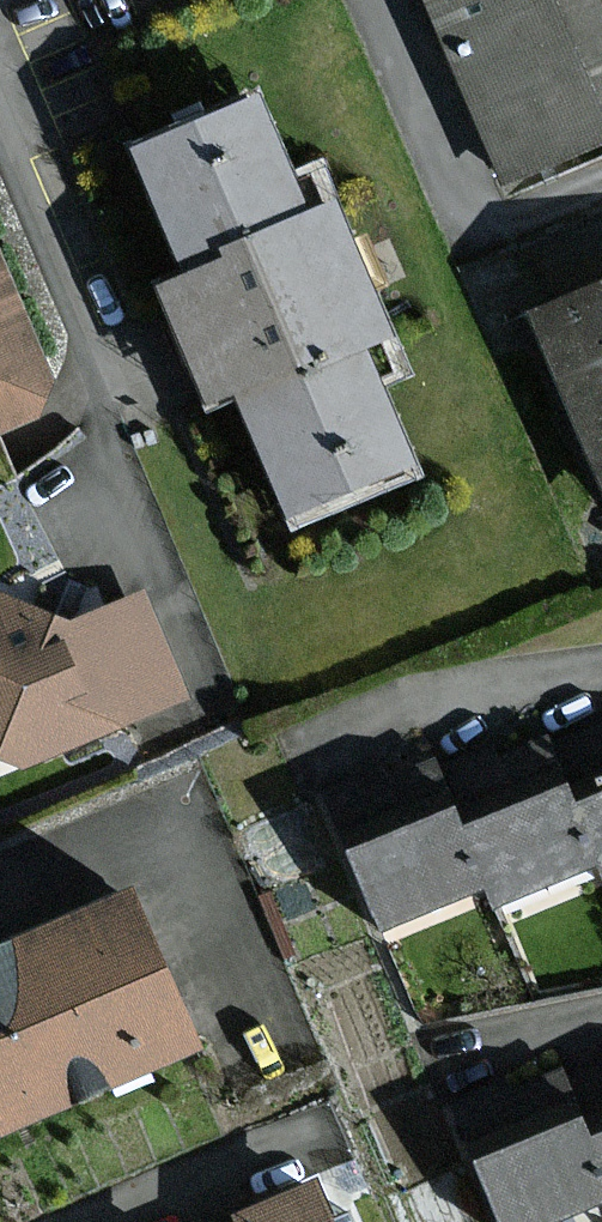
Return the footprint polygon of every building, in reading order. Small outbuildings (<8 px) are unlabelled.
[(599,0),(432,0),(508,179),(601,140),(601,8),(599,0)] [(313,217),(264,101),(147,150),(199,275),(172,286),(216,392),(245,380),(299,508),(412,461),(361,340),(390,327),(339,206),(313,217)] [(43,415),(53,376),(0,245),(0,432),(43,415)] [(539,312),(601,462),(601,286),(539,312)] [(24,764),(189,694),(144,591),(72,620),(0,588),(0,755),(24,764)] [(489,900),(595,859),(555,755),(546,733),(441,773),(482,881),(489,900)] [(601,877),(601,737),(555,755),(595,859),(601,877)] [(381,920),(482,881),(441,773),(436,760),(334,799),(381,920)] [(137,891),(0,950),(0,1128),(202,1042),(137,891)] [(601,1190),(601,1166),(569,1079),(563,1066),(462,1104),(507,1221),(519,1221),(601,1190)] [(569,1079),(601,1166),(601,1066),(569,1079)] [(243,1221),(335,1221),(318,1181),(239,1214),(243,1221)]
